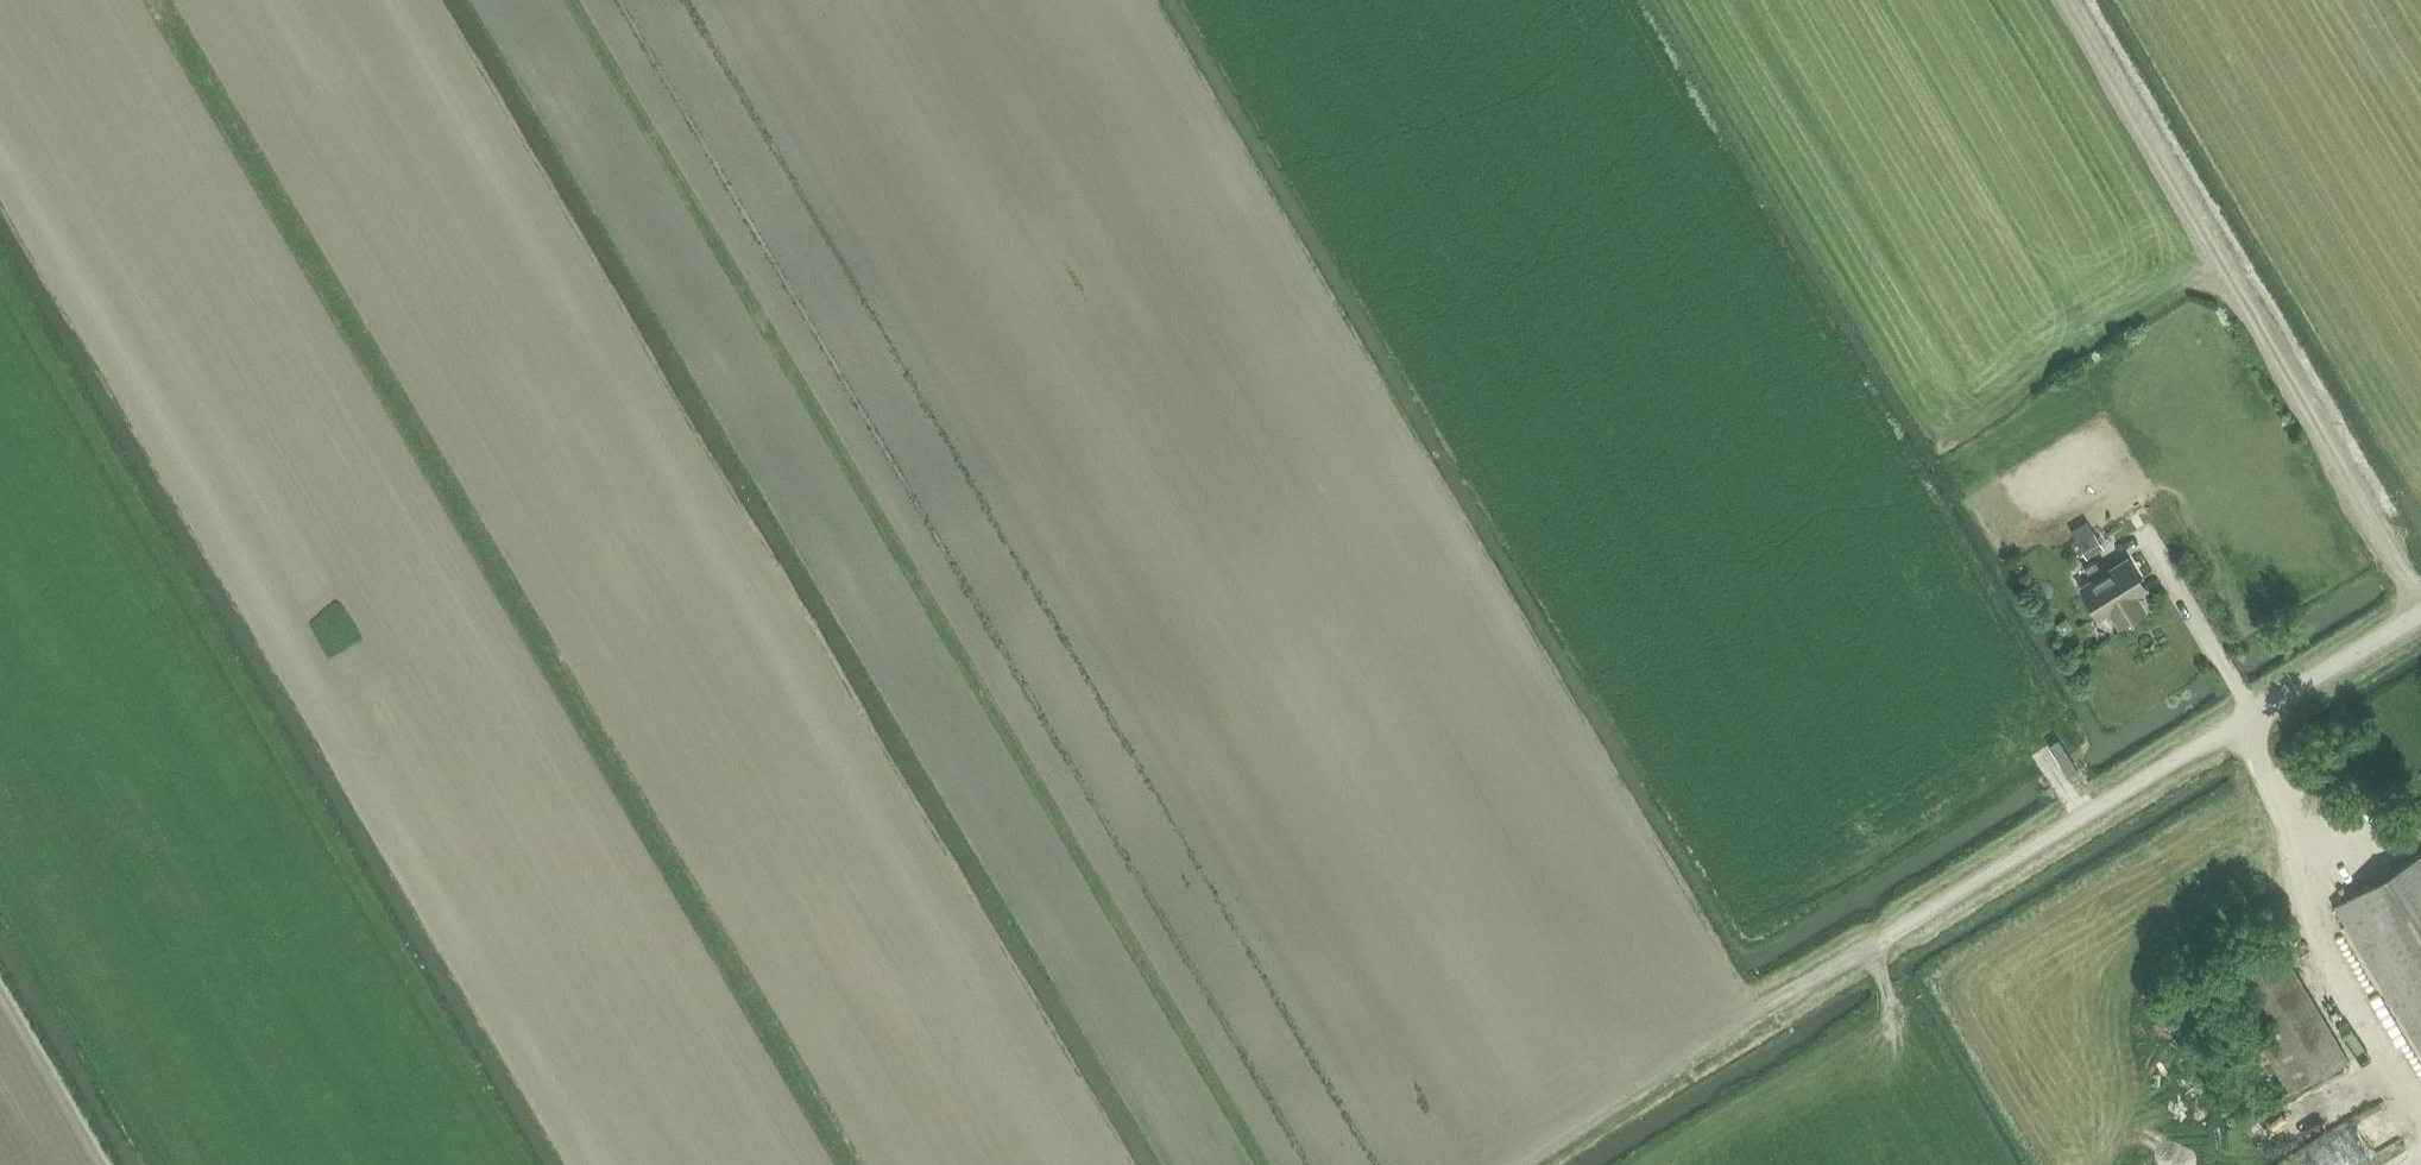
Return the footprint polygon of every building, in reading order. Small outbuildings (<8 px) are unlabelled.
[(2083,569),(2089,580),(2075,589),(2094,622),(2105,615),(2115,632),(2146,614),(2136,597),(2146,592),(2127,558),(2100,574),(2094,563),(2083,569)] [(2075,721),(2063,721),(2063,760),(2075,760),(2075,721)] [(2333,906),(2420,1051),(2420,853),(2333,906)] [(2219,974),(2290,1092),(2347,1058),(2276,940),(2219,974)] [(2341,1118),(2336,1112),(2345,1105),(2327,1083),(2266,1131),(2289,1159),(2341,1118)]
